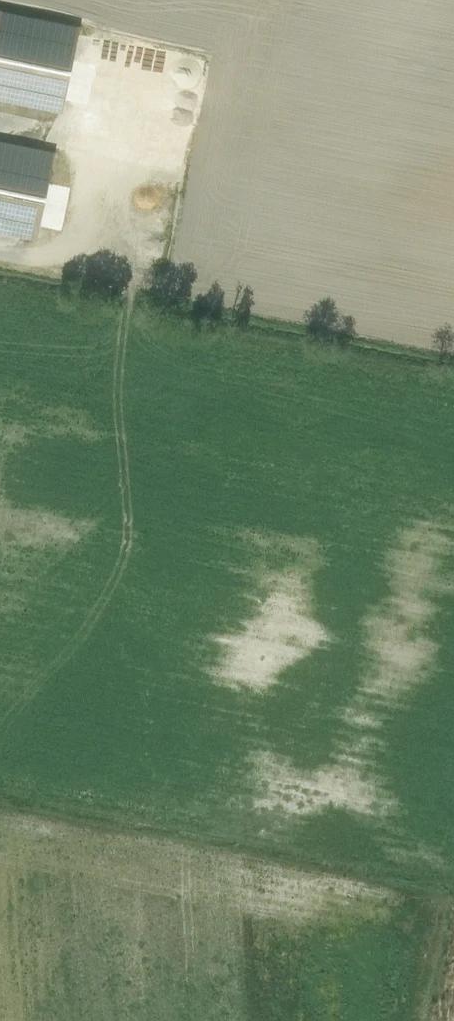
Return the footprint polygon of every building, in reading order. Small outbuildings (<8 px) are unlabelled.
[(0,15),(0,94),(62,107),(77,31),(0,15)] [(0,146),(0,227),(36,234),(52,156),(0,146)]
